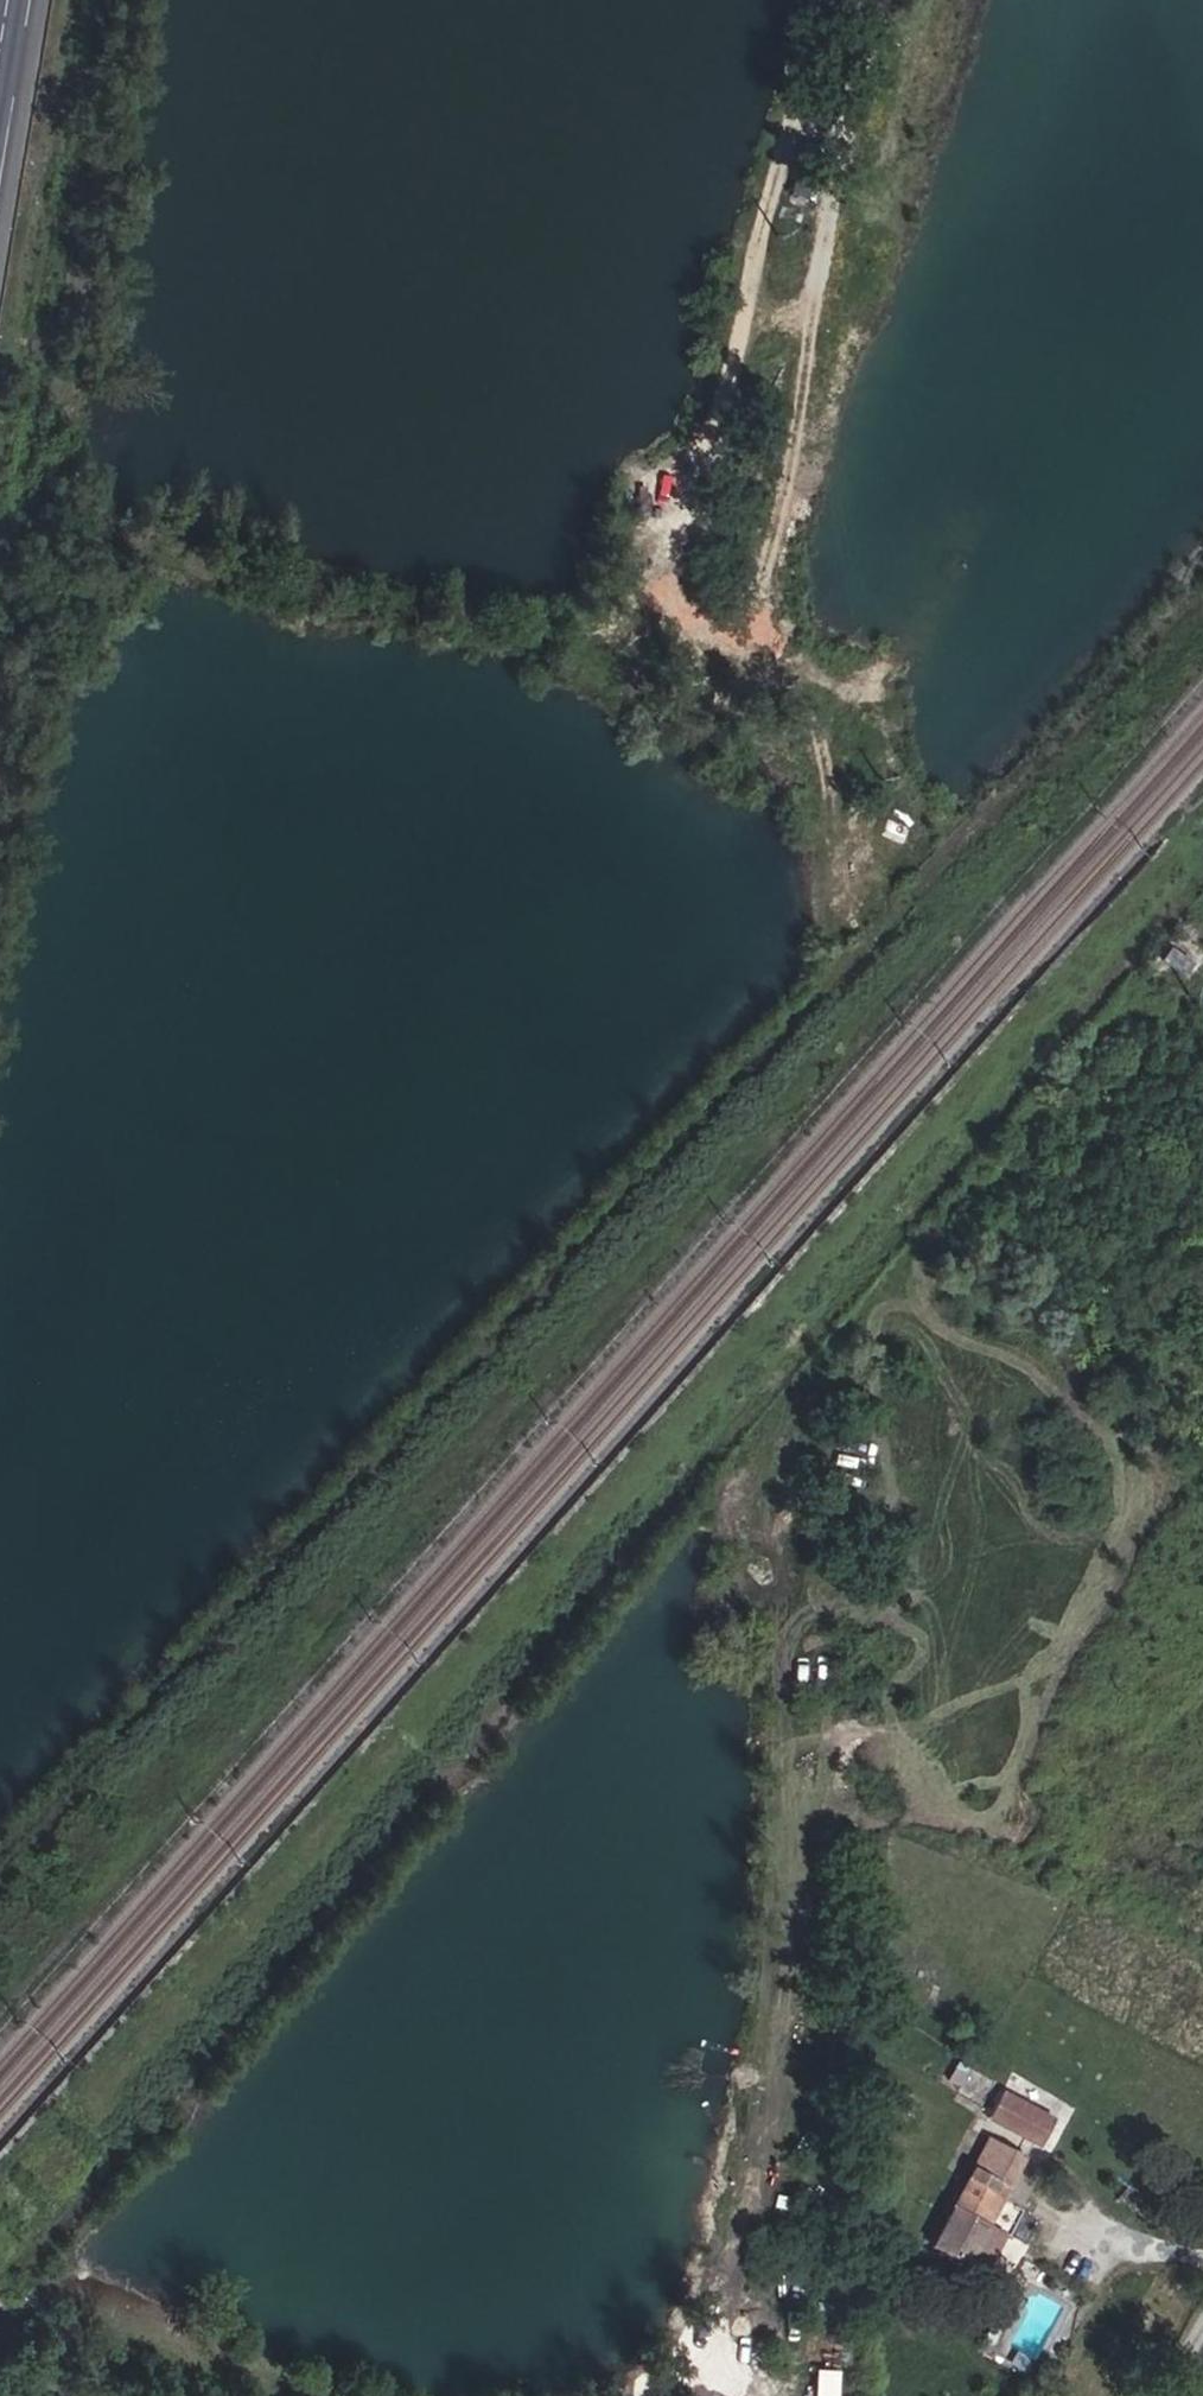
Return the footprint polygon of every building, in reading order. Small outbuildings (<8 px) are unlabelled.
[(985,2103),(1002,2072),(961,2049),(945,2081),(985,2103)] [(1006,2084),(989,2115),(1041,2144),(1059,2114),(1006,2084)] [(1030,2145),(997,2126),(937,2234),(970,2253),(993,2212),(1004,2192),(1000,2190),(1005,2181),(1009,2184),(1030,2145)] [(1009,2222),(993,2212),(970,2253),(987,2262),(1009,2222)] [(842,2367),(820,2365),(818,2395),(840,2395),(842,2367)]
